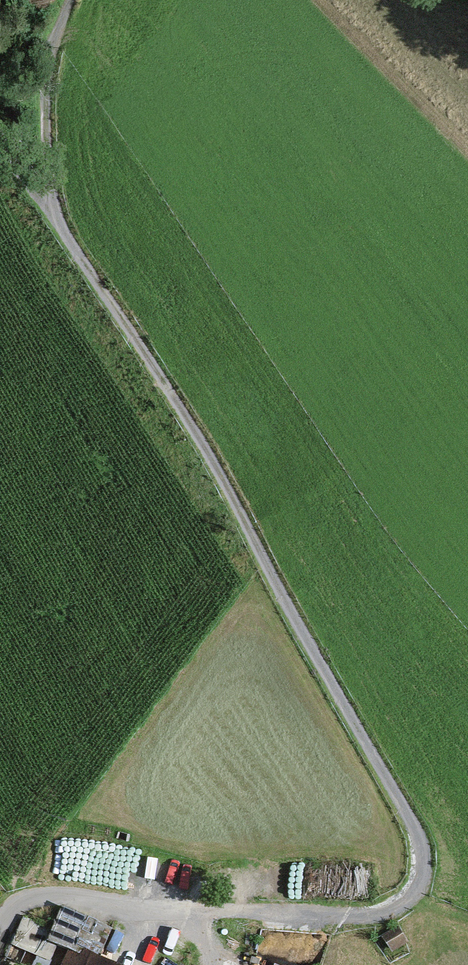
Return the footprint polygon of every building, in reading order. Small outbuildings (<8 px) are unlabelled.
[(395,931),(377,940),(384,953),(401,944),(395,931)] [(73,952),(66,964),(98,964),(73,952)]
